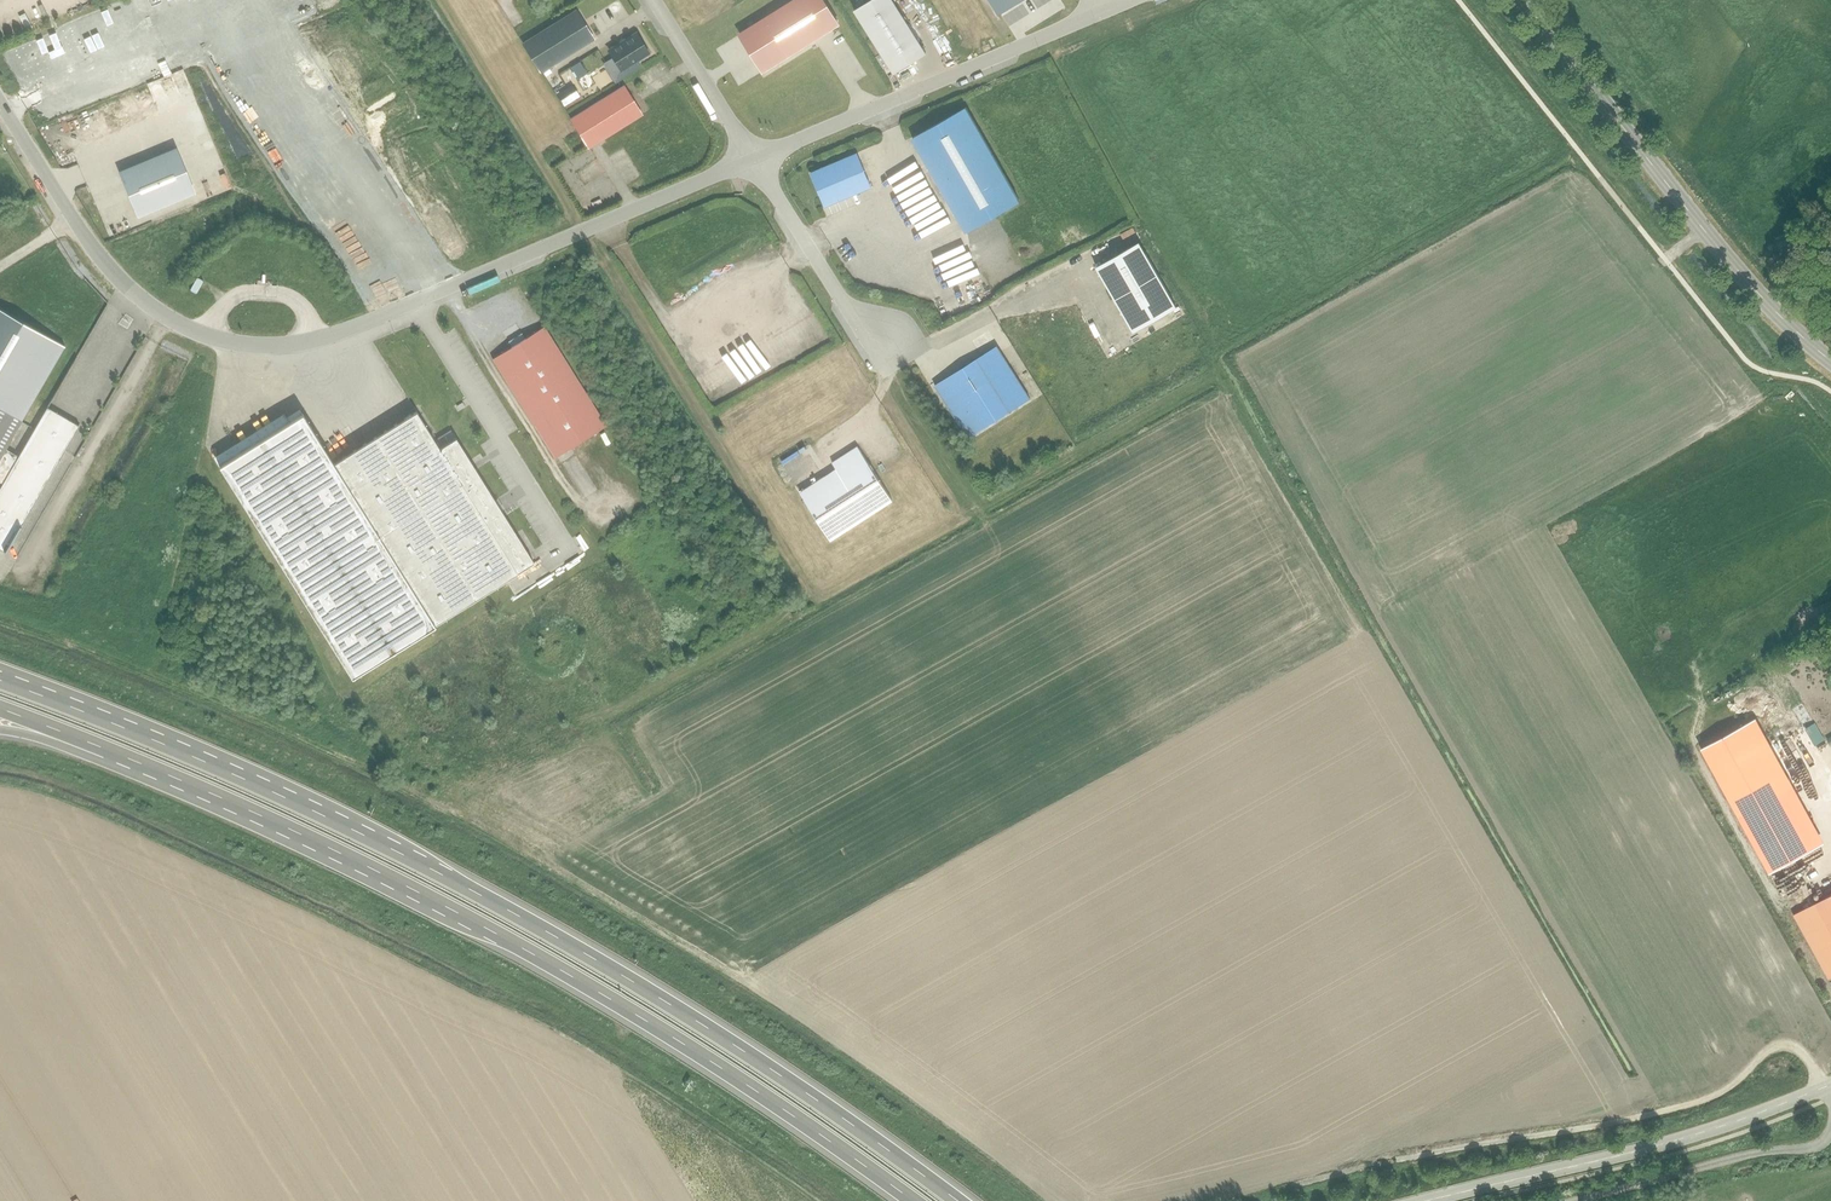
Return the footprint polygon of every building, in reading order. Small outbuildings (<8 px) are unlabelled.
[(738,33),(760,70),(835,21),(824,0),(789,0),(738,33)] [(897,70),(926,50),(895,0),(863,0),(853,6),(897,70)] [(998,13),(1018,0),(990,0),(998,13)] [(595,36),(577,6),(520,39),(540,69),(595,36)] [(91,18),(74,25),(79,39),(97,32),(91,18)] [(604,62),(614,78),(617,81),(643,65),(639,60),(651,53),(637,31),(605,49),(610,58),(604,62)] [(555,91),(564,104),(579,94),(569,81),(555,91)] [(642,111),(624,82),(569,116),(587,146),(642,111)] [(918,137),(971,231),(1024,202),(971,107),(918,137)] [(180,147),(121,169),(140,214),(197,191),(180,147)] [(803,172),(817,206),(864,187),(850,153),(803,172)] [(894,186),(901,200),(930,185),(923,171),(894,186)] [(921,239),(950,225),(935,195),(906,210),(921,239)] [(879,216),(855,239),(860,244),(884,221),(879,216)] [(1124,333),(1168,308),(1130,242),(1087,266),(1124,333)] [(8,554),(83,426),(48,406),(18,457),(6,450),(65,349),(0,312),(0,549),(8,554)] [(552,460),(604,427),(540,328),(489,361),(552,460)] [(934,383),(968,436),(1031,395),(997,343),(934,383)] [(220,465),(353,677),(534,564),(457,440),(441,449),(418,411),(334,463),(303,414),(220,465)] [(793,496),(824,543),(886,502),(851,449),(828,463),(832,470),(793,496)] [(1680,670),(1684,659),(1666,652),(1662,662),(1680,670)] [(1798,754),(1820,793),(1830,787),(1830,782),(1811,747),(1798,754)] [(1793,788),(1738,817),(1768,872),(1822,842),(1793,788)] [(1810,807),(1816,817),(1830,807),(1830,793),(1810,807)] [(1794,914),(1829,978),(1830,977),(1830,894),(1794,914)]
